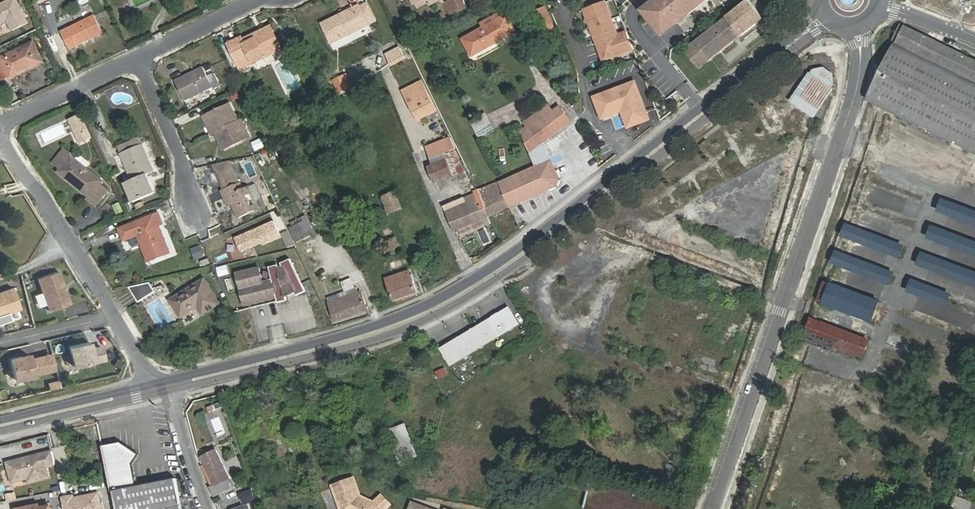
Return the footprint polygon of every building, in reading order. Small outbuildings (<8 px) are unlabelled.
[(0,6),(0,25),(9,20),(14,31),(29,23),(18,0),(12,0),(0,6)] [(154,0),(130,0),(134,9),(154,0)] [(442,0),(451,18),(456,15),(449,2),(447,3),(445,0),(443,0),(442,0)] [(466,0),(452,0),(449,2),(456,15),(469,7),(466,0)] [(640,9),(661,36),(680,15),(692,6),(695,11),(701,6),(696,0),(651,0),(640,9)] [(750,1),(696,42),(711,60),(764,19),(750,1)] [(360,6),(323,24),(332,43),(369,25),(369,24),(376,20),(368,4),(361,7),(360,6)] [(607,6),(586,13),(605,63),(635,52),(629,36),(620,39),(607,6)] [(695,11),(692,6),(680,15),(683,20),(695,11)] [(432,17),(436,26),(448,20),(443,11),(432,17)] [(493,23),(463,39),(472,56),(516,32),(507,15),(501,18),(498,14),(491,18),(493,23)] [(95,15),(61,32),(70,49),(104,33),(95,15)] [(536,19),(545,39),(557,33),(549,15),(536,19)] [(683,20),(680,15),(661,36),(668,32),(683,20)] [(229,43),(239,63),(251,57),(253,62),(282,49),(271,25),(243,39),(242,37),(229,43)] [(905,28),(869,101),(974,154),(974,62),(905,28)] [(711,60),(696,42),(686,50),(700,69),(711,60)] [(0,61),(0,74),(2,78),(10,74),(11,77),(44,62),(34,43),(2,58),(2,60),(0,61)] [(398,49),(385,56),(390,64),(402,56),(398,49)] [(390,64),(387,66),(389,68),(403,58),(402,56),(390,64)] [(176,81),(185,100),(214,87),(215,88),(221,85),(215,72),(208,76),(204,67),(176,81)] [(812,75),(810,73),(791,99),(814,114),(831,88),(830,87),(830,86),(831,83),(831,80),(831,78),(830,75),(829,75),(827,73),(825,71),(822,71),(819,71),(817,71),(814,72),(812,75)] [(343,76),(336,80),(341,91),(349,88),(343,76)] [(626,128),(650,119),(635,79),(591,96),(601,120),(621,113),(626,128)] [(403,91),(406,95),(424,85),(422,82),(403,91)] [(424,85),(406,95),(418,120),(437,111),(429,95),(424,85)] [(438,91),(429,95),(437,111),(440,117),(449,112),(438,91)] [(231,104),(206,115),(211,126),(209,127),(212,134),(215,132),(239,121),(231,104)] [(554,112),(549,105),(525,123),(528,127),(544,143),(571,121),(560,107),(554,112)] [(472,122),(480,137),(494,130),(486,114),(472,122)] [(239,121),(215,132),(219,139),(221,138),(226,149),(251,137),(242,120),(239,121)] [(522,132),(528,153),(544,143),(528,127),(522,132)] [(534,165),(531,167),(543,191),(558,186),(560,180),(544,143),(528,153),(534,165)] [(134,201),(155,192),(147,175),(154,172),(143,145),(122,154),(133,181),(126,184),(134,201)] [(89,198),(88,200),(96,206),(108,190),(100,184),(102,181),(64,149),(54,163),(61,169),(59,172),(89,198)] [(436,183),(464,171),(456,150),(432,159),(434,165),(430,167),(436,183)] [(531,167),(478,190),(479,193),(488,216),(543,191),(531,167)] [(670,185),(674,192),(684,185),(680,179),(670,185)] [(232,204),(238,218),(258,209),(248,188),(242,190),(240,184),(222,191),(228,206),(232,204)] [(383,196),(390,213),(403,208),(397,191),(383,196)] [(456,231),(488,216),(479,193),(446,206),(456,231)] [(909,233),(915,218),(855,195),(850,209),(909,233)] [(661,202),(664,210),(673,207),(669,198),(661,202)] [(218,211),(225,209),(223,199),(215,201),(218,211)] [(942,199),(937,212),(974,226),(974,211),(942,199)] [(124,241),(130,238),(138,235),(141,243),(148,261),(170,253),(160,225),(163,224),(159,213),(119,228),(124,241)] [(305,215),(287,226),(296,242),(314,232),(305,215)] [(904,247),(846,224),(841,237),(900,259),(904,247)] [(932,226),(927,239),(974,257),(974,243),(932,226)] [(288,230),(281,233),(287,246),(294,243),(288,230)] [(138,235),(130,238),(134,246),(141,243),(138,235)] [(388,250),(400,244),(396,237),(384,243),(388,250)] [(200,246),(190,249),(194,259),(203,256),(200,246)] [(895,273),(836,252),(831,264),(890,286),(895,273)] [(922,253),(917,266),(974,287),(974,285),(974,273),(922,253)] [(279,264),(270,266),(273,280),(277,295),(278,302),(287,300),(286,296),(295,292),(296,293),(305,289),(291,258),(282,262),(283,267),(280,268),(279,264)] [(216,268),(218,276),(228,274),(226,265),(216,268)] [(259,268),(237,273),(241,288),(244,303),(277,295),(273,280),(262,283),(259,268)] [(58,270),(37,278),(49,310),(70,303),(58,270)] [(394,299),(418,291),(410,271),(387,278),(394,299)] [(203,314),(220,303),(205,280),(171,301),(181,316),(198,306),(203,314)] [(312,280),(305,281),(307,293),(314,293),(312,280)] [(912,280),(907,293),(974,318),(974,304),(912,280)] [(150,282),(129,287),(139,302),(156,292),(150,282)] [(877,300),(830,284),(823,304),(870,320),(877,300)] [(329,302),(359,292),(357,287),(328,297),(329,302)] [(10,288),(0,291),(0,314),(17,308),(10,288)] [(369,310),(362,291),(359,292),(329,302),(336,321),(369,310)] [(268,308),(253,306),(251,320),(265,323),(268,308)] [(519,323),(509,306),(440,348),(451,367),(519,323)] [(870,341),(811,319),(805,337),(863,359),(870,341)] [(524,337),(530,333),(526,326),(520,329),(524,337)] [(889,335),(890,343),(901,342),(900,334),(889,335)] [(104,360),(101,347),(90,350),(88,342),(69,347),(74,367),(104,360)] [(51,354),(39,357),(43,372),(55,369),(51,354)] [(28,355),(10,359),(15,380),(33,375),(32,374),(43,372),(39,357),(29,360),(28,355)] [(396,464),(417,458),(407,423),(386,429),(396,464)] [(101,445),(111,491),(113,491),(117,508),(182,508),(176,478),(138,486),(133,464),(139,455),(119,441),(101,445)] [(216,451),(202,458),(206,466),(203,467),(213,487),(211,488),(215,494),(233,485),(229,479),(231,478),(216,451)] [(47,454),(2,465),(7,485),(23,481),(24,485),(44,480),(41,470),(50,467),(47,454)] [(231,471),(243,466),(238,456),(227,461),(231,471)] [(336,488),(344,508),(393,508),(394,508),(385,499),(377,505),(364,498),(358,480),(336,488)] [(242,503),(254,500),(251,489),(240,492),(242,503)] [(98,493),(73,498),(73,496),(62,498),(64,508),(101,508),(98,493)] [(955,498),(952,507),(957,508),(974,508),(974,505),(955,498)]
